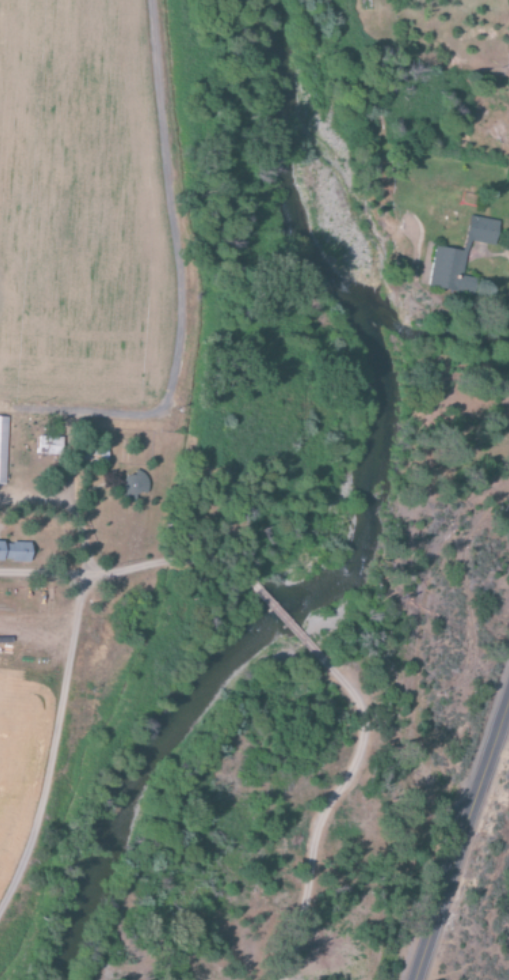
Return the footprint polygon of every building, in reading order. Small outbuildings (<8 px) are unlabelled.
[(432,246),(425,287),(455,292),(463,241),(493,246),(497,221),(467,216),(461,251),(432,246)] [(58,456),(59,437),(45,437),(45,445),(37,445),(37,455),(58,456)] [(106,452),(77,451),(77,465),(106,466),(106,452)] [(131,476),(125,474),(116,496),(132,502),(136,491),(142,494),(148,476),(134,470),(131,476)] [(28,562),(28,543),(1,542),(1,562),(28,562)]
